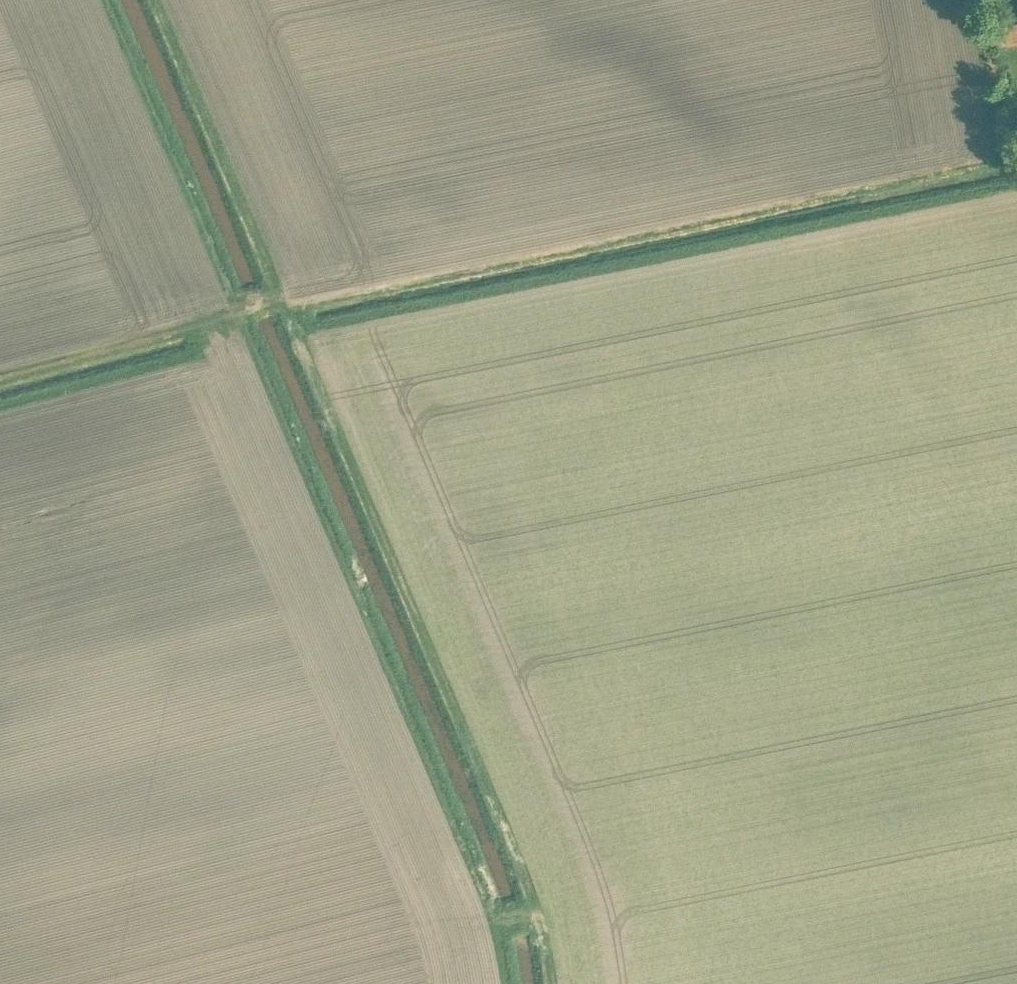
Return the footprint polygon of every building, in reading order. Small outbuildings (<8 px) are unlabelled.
[(1005,23),(1008,45),(1016,43),(1016,22),(1005,23)]
